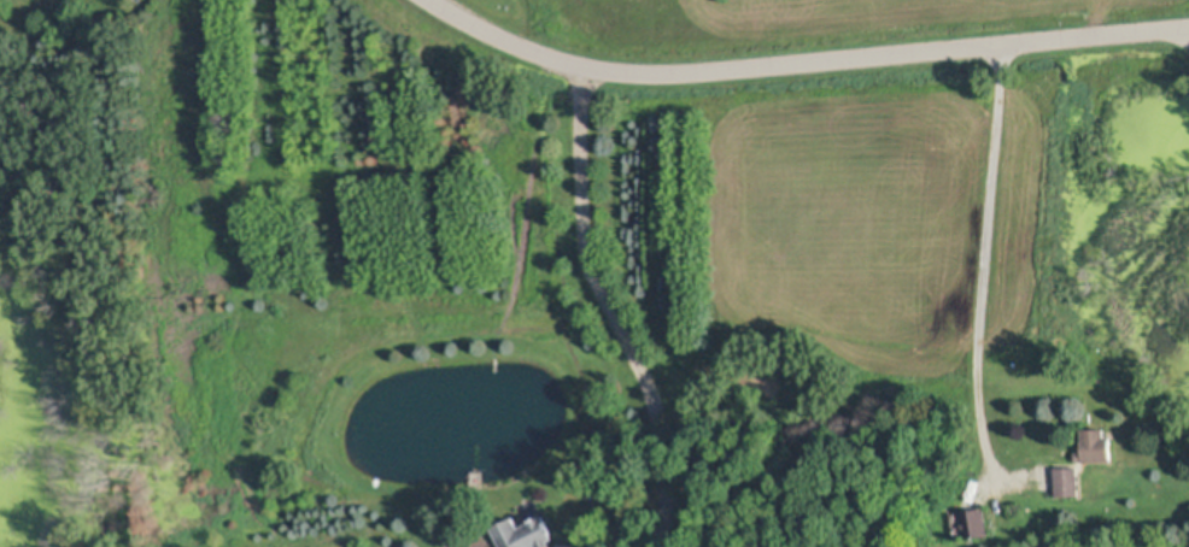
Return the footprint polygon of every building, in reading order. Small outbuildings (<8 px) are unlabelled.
[(1114,436),(1114,460),(1078,459),(1078,451),(1085,451),(1085,428),(1108,429),(1108,436),(1114,436)] [(1078,494),(1056,494),(1056,466),(1078,466),(1078,494)] [(989,534),(967,536),(964,511),(985,508),(989,534)] [(545,546),(539,546),(537,542),(529,546),(530,546),(497,546),(502,545),(493,527),(514,516),(519,527),(543,514),(554,535),(547,539),(550,542),(545,546)]
